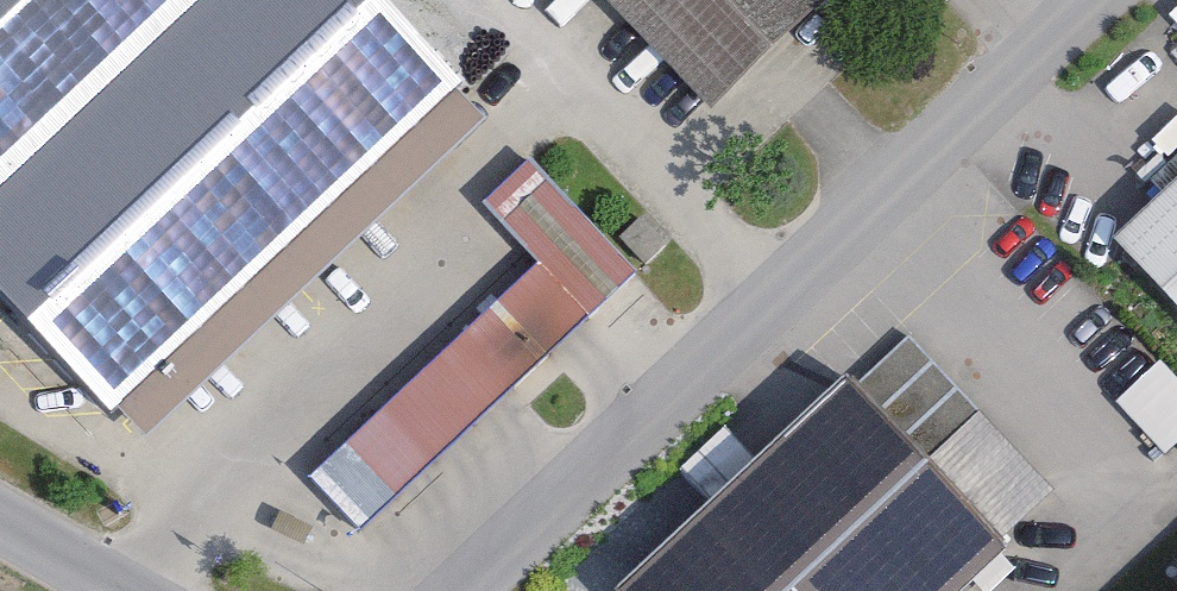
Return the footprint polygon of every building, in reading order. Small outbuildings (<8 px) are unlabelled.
[(379,0),(0,0),(0,285),(143,437),(487,116),(379,0)] [(701,105),(816,0),(604,0),(701,105)] [(651,276),(538,149),(486,195),(541,256),(305,465),(363,531),(651,276)] [(1110,235),(1176,307),(1176,173),(1110,235)] [(913,339),(861,387),(820,342),(594,549),(632,590),(954,590),(1058,496),(913,339)]
